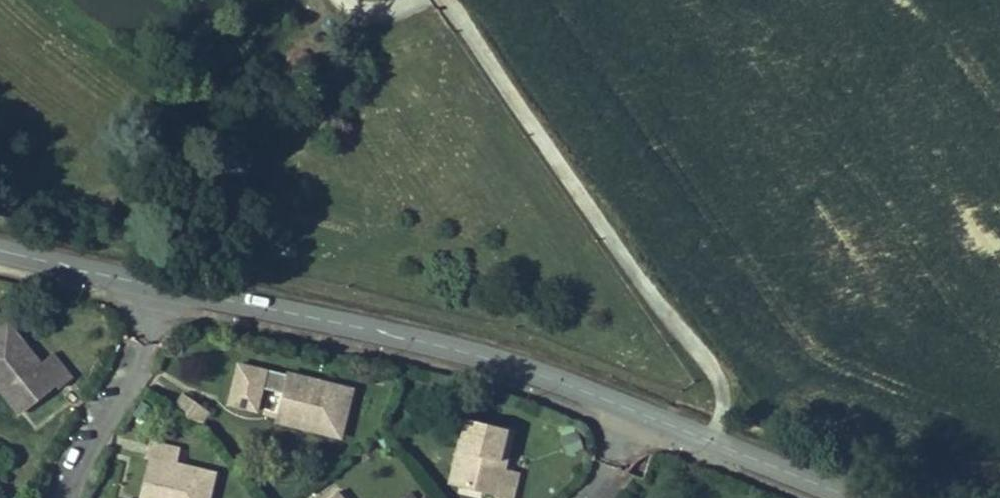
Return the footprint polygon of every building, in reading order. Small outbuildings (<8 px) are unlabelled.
[(295,257),(297,250),(288,248),(287,256),(295,257)] [(55,384),(58,388),(72,378),(52,353),(39,363),(8,323),(0,329),(0,379),(24,409),(55,384)] [(261,386),(266,368),(238,361),(228,401),(256,408),(261,386)] [(283,392),(288,374),(266,368),(261,386),(283,392)] [(341,429),(351,389),(288,374),(283,392),(278,413),(341,429)] [(0,379),(0,391),(18,414),(24,409),(0,379)] [(199,426),(209,411),(183,394),(173,408),(199,426)] [(341,429),(278,413),(276,421),(339,437),(341,429)] [(505,459),(498,457),(505,428),(465,419),(456,455),(466,457),(459,484),(495,493),(494,497),(495,497),(512,497),(518,472),(503,468),(505,459)] [(505,459),(512,430),(505,428),(498,457),(505,459)] [(576,431),(561,435),(566,456),(581,452),(576,431)] [(214,473),(175,464),(179,448),(149,441),(145,458),(150,459),(140,497),(141,497),(207,497),(214,473)] [(459,484),(466,457),(456,455),(450,482),(459,484)]
